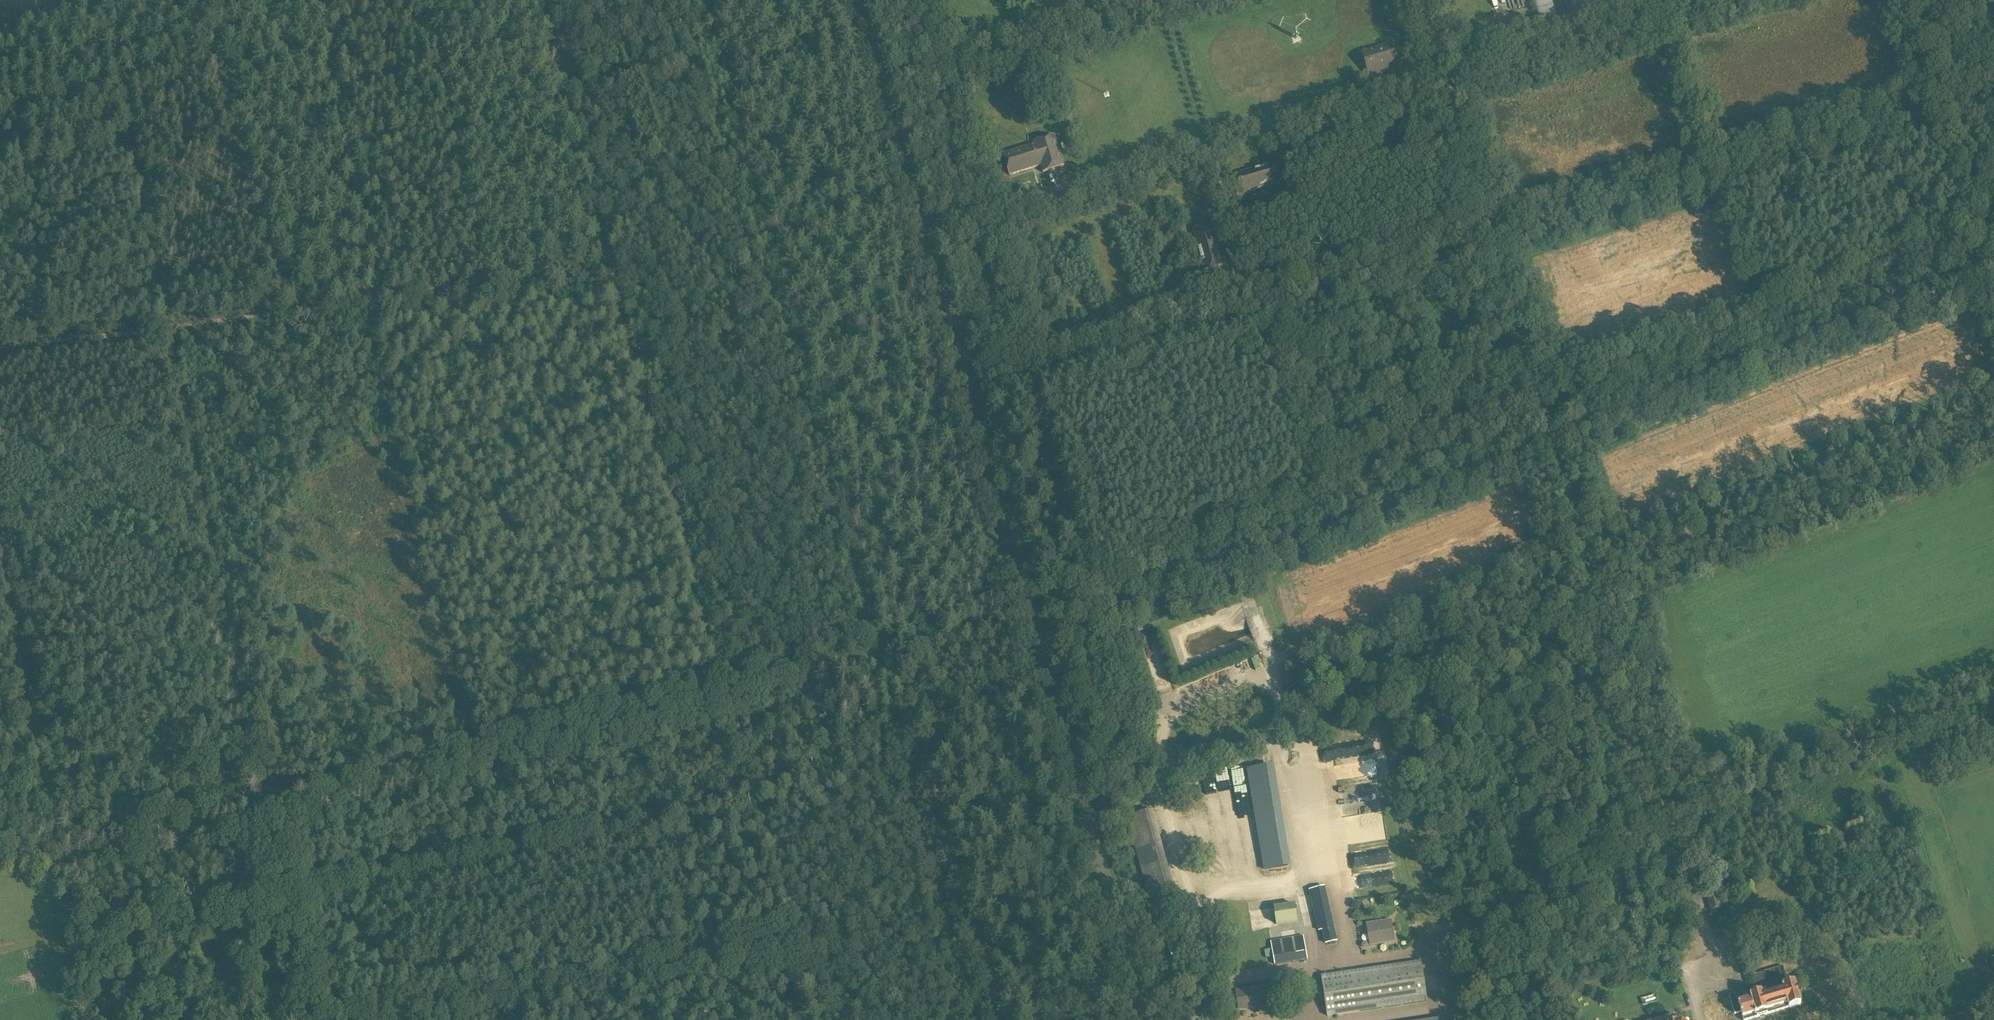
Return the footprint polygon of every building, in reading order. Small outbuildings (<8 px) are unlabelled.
[(1556,22),(1550,0),(1530,0),(1533,11),(1538,27),(1556,22)] [(1394,50),(1393,43),(1361,53),(1369,77),(1368,74),(1374,72),(1394,66),(1395,69),(1400,68),(1396,55),(1401,54),(1400,48),(1394,50)] [(1055,136),(1040,140),(1038,141),(1037,138),(1033,139),(1034,145),(1003,154),(1009,176),(1041,166),(1043,173),(1064,167),(1055,136)] [(1281,182),(1276,167),(1275,163),(1232,176),(1238,198),(1250,195),(1249,191),(1281,182)] [(1227,286),(1226,281),(1221,266),(1223,266),(1215,238),(1218,237),(1215,225),(1193,231),(1199,251),(1198,251),(1201,263),(1202,262),(1205,271),(1206,270),(1208,275),(1194,279),(1198,294),(1227,286)] [(1275,764),(1248,768),(1265,870),(1292,866),(1275,764)] [(1152,898),(1175,892),(1153,811),(1130,817),(1152,898)] [(1325,887),(1314,889),(1320,918),(1317,918),(1319,930),(1323,929),(1326,943),(1338,940),(1325,887)] [(1715,888),(1706,891),(1711,910),(1721,907),(1715,888)] [(1403,895),(1399,901),(1406,905),(1410,899),(1403,895)] [(1276,924),(1298,920),(1296,904),(1274,907),(1276,924)] [(1390,920),(1368,924),(1371,944),(1394,940),(1390,920)] [(1307,959),(1303,936),(1272,941),(1273,948),(1265,950),(1266,957),(1275,956),(1276,964),(1307,959)] [(1422,963),(1322,976),(1328,1016),(1427,1003),(1422,963)] [(1743,1001),(1739,1003),(1736,993),(1729,995),(1735,1014),(1737,1014),(1739,1013),(1741,1012),(1743,1019),(1749,1019),(1801,1004),(1794,982),(1782,986),(1783,989),(1777,991),(1774,982),(1787,978),(1783,966),(1754,975),(1757,987),(1763,985),(1764,990),(1771,988),(1773,993),(1762,996),(1761,992),(1750,995),(1751,999),(1743,1001)] [(1265,1004),(1262,986),(1237,990),(1239,1008),(1240,1008),(1239,1006),(1247,1005),(1248,1007),(1265,1004)]
